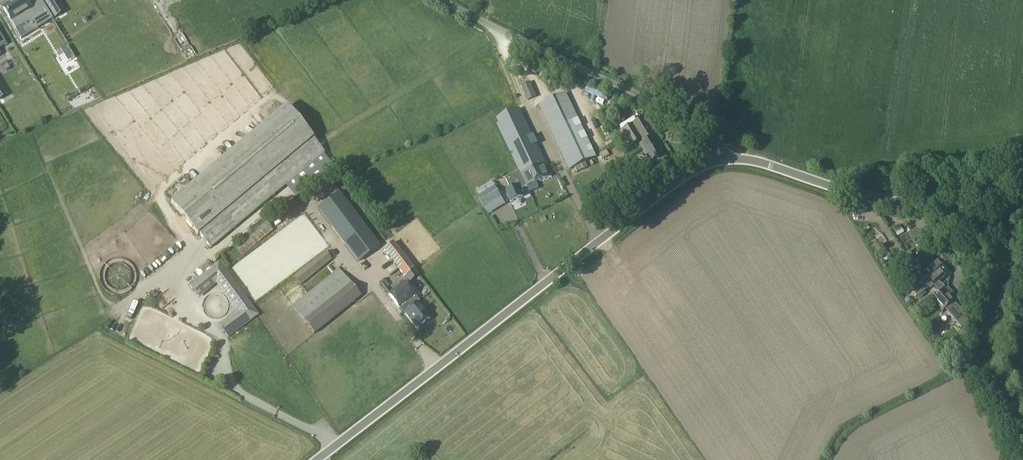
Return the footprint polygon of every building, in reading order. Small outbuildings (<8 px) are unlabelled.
[(2,9),(15,30),(29,21),(31,24),(30,25),(32,26),(35,29),(52,19),(53,19),(41,0),(36,0),(27,5),(24,0),(17,0),(15,1),(14,0),(8,4),(9,5),(2,9)] [(54,17),(65,11),(58,0),(44,0),(54,17)] [(67,46),(60,50),(68,62),(74,58),(67,46)] [(521,86),(528,101),(536,97),(534,92),(539,90),(534,80),(521,86)] [(596,156),(566,92),(538,105),(568,170),(596,156)] [(184,191),(171,203),(182,216),(174,224),(183,234),(186,230),(193,239),(199,234),(211,248),(286,185),(293,194),(330,161),(324,153),(312,139),(313,139),(286,107),(230,153),(224,145),(177,182),(184,191)] [(520,113),(518,109),(496,119),(499,123),(497,124),(520,171),(517,172),(517,171),(505,177),(510,189),(505,191),(510,201),(523,195),(521,192),(523,191),(521,187),(527,185),(551,176),(547,166),(521,113),(520,113)] [(661,147),(643,117),(622,130),(631,145),(644,137),(646,141),(640,145),(646,155),(648,153),(652,159),(662,154),(659,149),(661,147)] [(701,141),(688,140),(687,148),(700,149),(701,141)] [(606,150),(599,154),(602,159),(609,155),(606,150)] [(484,207),(501,196),(495,185),(477,196),(484,207)] [(358,262),(379,245),(339,192),(318,208),(358,262)] [(272,229),(266,222),(235,247),(241,255),(272,229)] [(414,269),(393,242),(383,250),(405,277),(414,269)] [(317,249),(305,257),(302,252),(281,267),(288,278),(308,265),(306,263),(320,253),(317,249)] [(325,251),(294,277),(300,285),(331,259),(325,251)] [(938,257),(945,268),(953,263),(945,251),(940,254),(941,255),(938,257)] [(185,267),(193,278),(212,264),(205,253),(185,267)] [(909,259),(902,265),(911,276),(918,270),(909,259)] [(220,260),(189,286),(196,294),(214,279),(224,291),(227,288),(235,298),(232,301),(240,310),(222,325),(224,328),(231,336),(260,312),(225,270),(226,268),(220,260)] [(934,264),(923,273),(932,283),(931,285),(932,287),(934,285),(940,292),(945,287),(942,284),(941,285),(938,281),(944,276),(942,273),(946,270),(945,270),(939,263),(936,266),(934,264)] [(361,295),(339,268),(292,306),(314,333),(361,295)] [(888,277),(892,282),(898,276),(894,272),(888,277)] [(906,283),(918,296),(931,285),(932,283),(923,273),(920,275),(918,273),(906,283)] [(419,301),(404,281),(388,293),(403,313),(405,312),(417,328),(430,317),(418,302),(419,301)] [(948,295),(952,292),(948,287),(934,299),(943,310),(946,307),(963,327),(970,321),(948,295)] [(970,291),(959,297),(967,313),(975,309),(972,303),(975,301),(970,291)]
